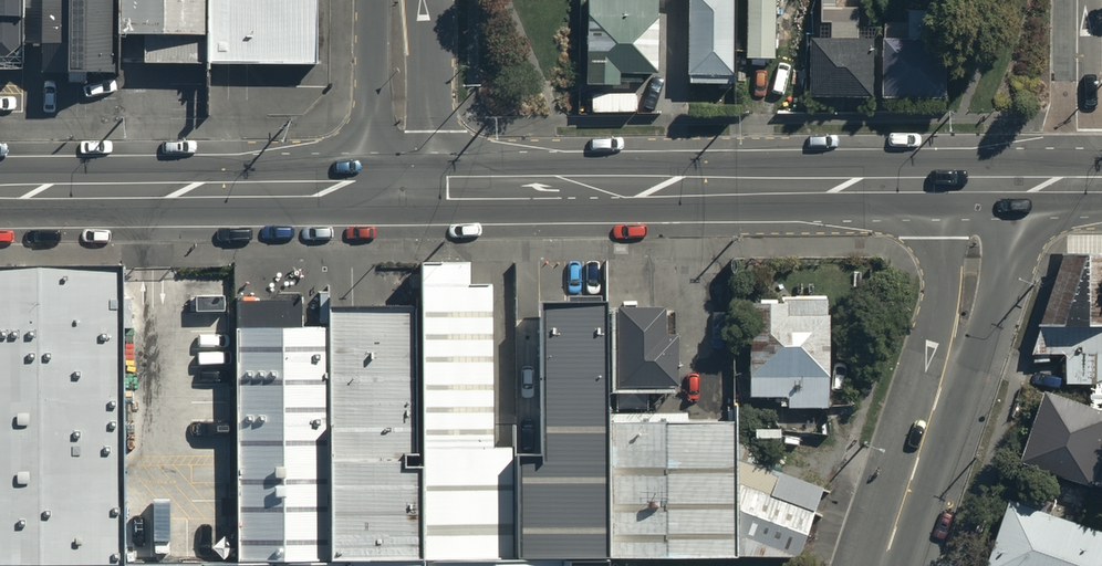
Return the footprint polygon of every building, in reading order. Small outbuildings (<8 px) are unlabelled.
[(325,99),(326,0),(0,0),(0,98),(325,99)] [(671,4),(690,4),(690,89),(735,89),(735,0),(671,0),(671,4)] [(755,67),(780,67),(779,0),(755,0),(755,67)] [(614,89),(642,89),(642,80),(660,80),(661,4),(589,3),(588,88),(614,89)] [(910,9),(910,43),(890,43),(890,105),(949,105),(949,43),(935,43),(935,9),(910,9)] [(876,45),(861,45),(861,14),(838,14),(838,45),(815,45),(815,105),(876,104),(876,45)] [(1066,379),(1101,378),(1101,243),(1064,245),(1032,350),(1065,349),(1066,379)] [(735,451),(730,408),(660,407),(607,408),(602,287),(534,286),(536,440),(494,440),(488,276),(468,276),(466,265),(417,266),(417,297),(325,296),(326,315),(234,319),(235,548),(121,548),(119,268),(0,270),(0,565),(606,565),(605,551),(734,545),(735,552),(797,551),(820,479),(735,451)] [(612,377),(670,377),(670,295),(611,295),(612,377)] [(750,295),(750,393),(780,393),(780,402),(826,402),(825,295),(750,295)] [(1043,385),(1019,454),(1101,482),(1101,405),(1043,385)] [(979,565),(1101,565),(1101,530),(1004,496),(979,565)]
